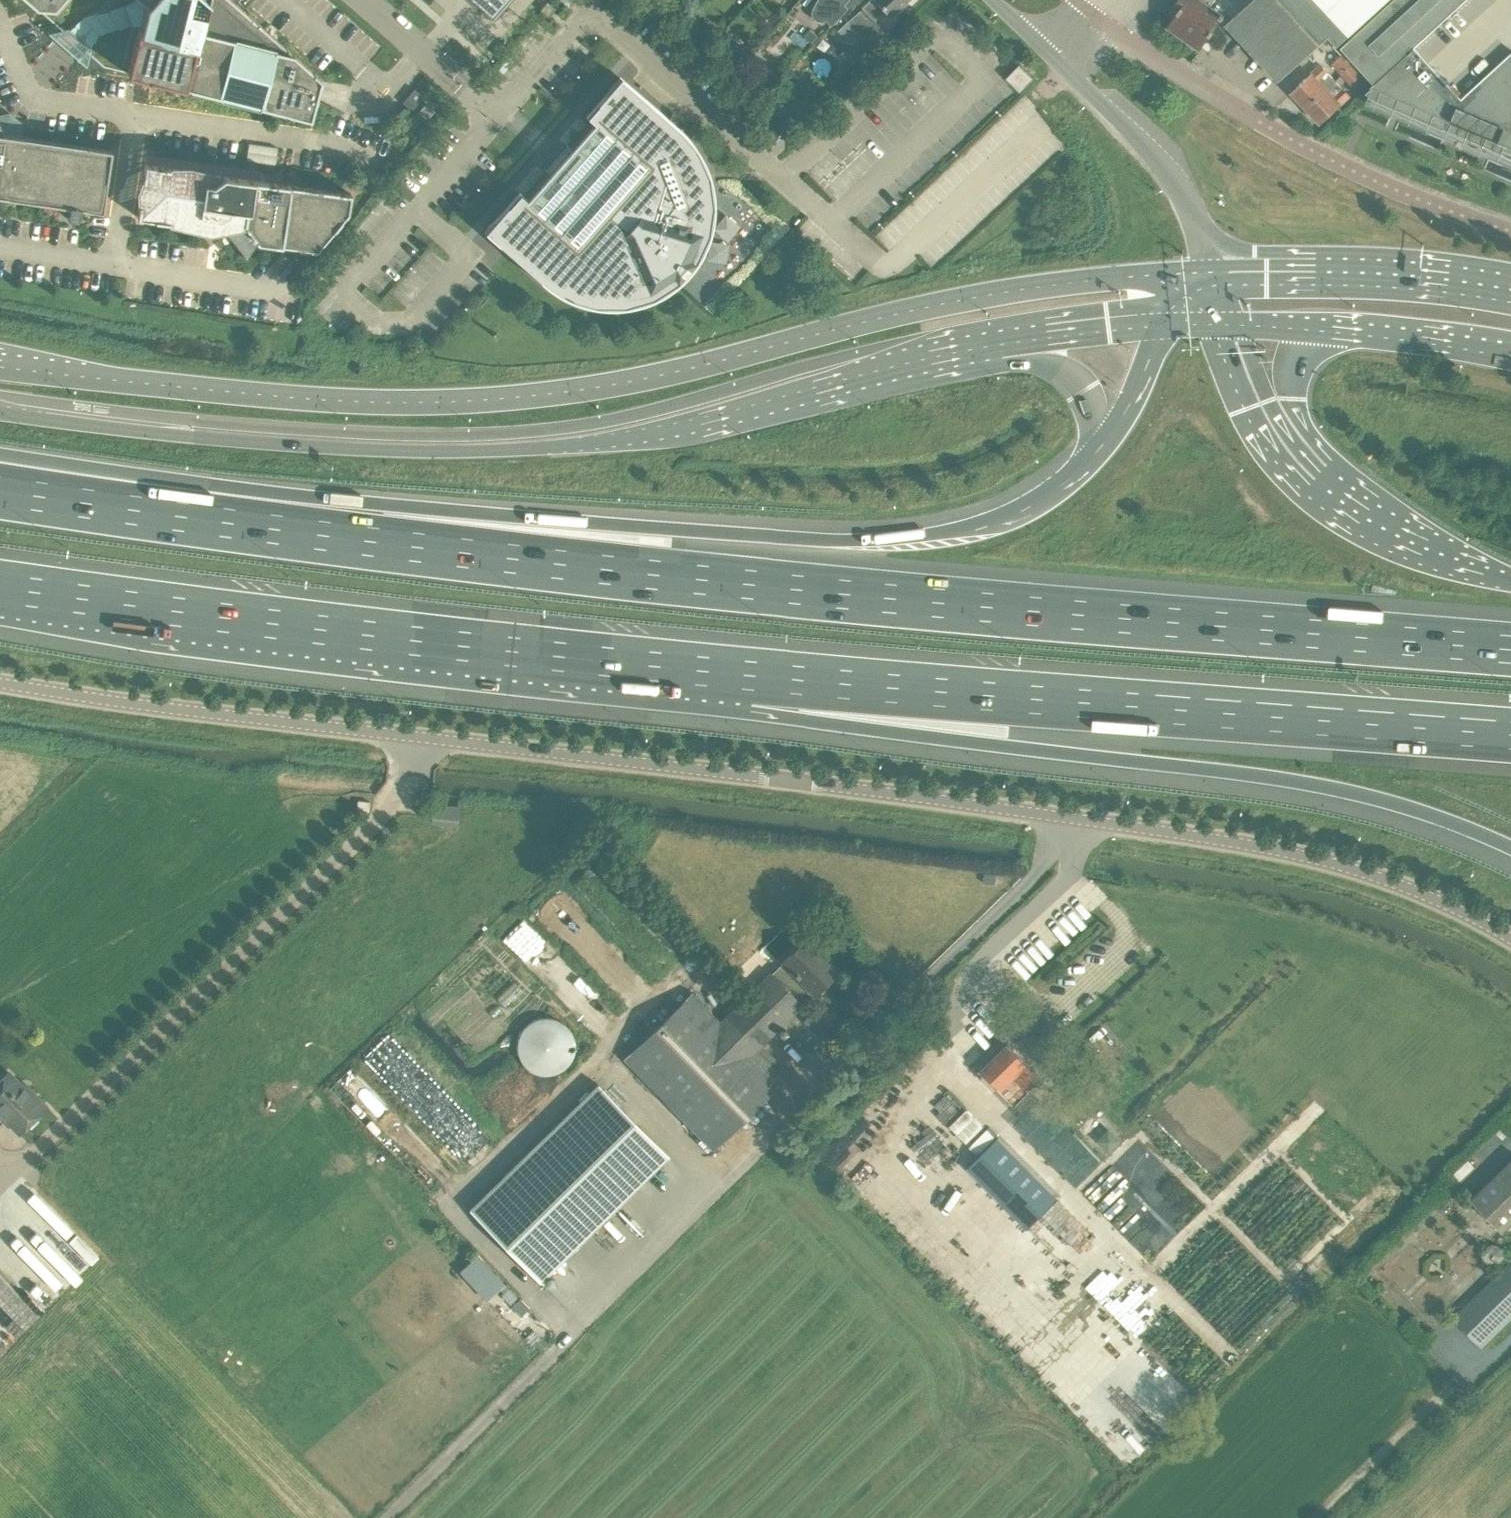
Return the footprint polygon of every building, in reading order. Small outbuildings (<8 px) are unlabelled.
[(37,8),(55,9),(63,0),(28,0),(37,8)] [(311,119),(321,78),(233,0),(135,0),(124,6),(131,25),(140,25),(128,73),(311,119)] [(477,4),(491,16),(505,0),(473,0),(477,4)] [(661,0),(676,12),(686,0),(662,0),(661,0)] [(812,9),(811,13),(813,18),(816,21),(821,21),(825,20),(831,25),(848,8),(844,4),(848,0),(817,0),(812,9)] [(836,32),(862,59),(888,35),(873,20),(885,9),(891,16),(907,0),(868,0),(861,7),(862,7),(849,19),(836,32)] [(1211,5),(1214,0),(1177,0),(1173,6),(1179,10),(1169,24),(1201,47),(1224,14),(1211,5)] [(1236,33),(1278,79),(1328,32),(1337,42),(1383,0),(1280,0),(1236,33)] [(1341,46),(1374,82),(1372,84),(1373,86),(1368,91),(1510,153),(1510,0),(1390,0),(1341,46)] [(548,16),(555,8),(547,1),(540,9),(548,16)] [(809,30),(804,37),(810,43),(816,36),(809,30)] [(1331,63),(1341,74),(1352,63),(1342,53),(1331,63)] [(756,56),(745,67),(759,81),(771,69),(756,56)] [(1362,74),(1352,63),(1341,74),(1350,84),(1362,74)] [(1306,106),(1336,79),(1321,64),(1292,91),(1306,106)] [(850,71),(844,65),(834,74),(840,81),(850,71)] [(1020,65),(1007,77),(1020,90),(1033,77),(1020,65)] [(485,231),(542,281),(550,287),(558,293),(567,297),(575,300),(583,303),(592,305),(601,306),(610,307),(619,306),(628,305),(636,303),(645,300),(653,297),(661,293),(668,288),(675,283),(682,277),(688,270),(693,264),(698,256),(702,248),(706,240),(708,232),(710,223),(712,215),(712,206),(712,197),(711,188),(709,179),(707,171),(704,163),(700,155),(695,147),(690,140),(684,134),(678,127),(620,77),(586,116),(593,122),(571,148),(567,144),(566,145),(569,148),(549,171),(546,168),(545,169),(549,173),(526,198),(519,192),(485,231)] [(1350,95),(1336,79),(1306,106),(1320,122),(1350,95)] [(424,96),(415,89),(403,102),(412,110),(424,96)] [(427,119),(435,111),(426,103),(418,112),(427,119)] [(17,136),(17,125),(8,118),(0,120),(0,196),(69,206),(68,217),(77,218),(80,213),(81,208),(102,211),(112,150),(17,136)] [(221,226),(225,226),(246,255),(242,262),(243,263),(259,241),(316,250),(348,212),(351,193),(258,179),(255,172),(146,155),(137,216),(207,226),(211,227),(216,227),(221,226)] [(459,806),(434,804),(432,822),(457,824),(459,806)] [(985,873),(984,881),(996,883),(997,874),(985,873)] [(837,971),(805,938),(780,962),(781,963),(772,973),(770,971),(720,1019),(614,914),(539,986),(705,1156),(790,1073),(761,1044),(802,1004),(801,1002),(810,993),(812,995),(837,971)] [(811,1013),(803,1021),(833,1052),(841,1045),(811,1013)] [(1028,1064),(1007,1043),(982,1067),(1003,1089),(1014,1078),(1028,1092),(1041,1080),(1027,1065),(1028,1064)] [(18,1135),(48,1106),(12,1066),(0,1078),(0,1116),(18,1135)] [(469,1209),(539,1281),(668,1155),(598,1083),(469,1209)] [(966,1167),(1027,1228),(1059,1197),(998,1136),(966,1167)] [(1502,1231),(1510,1222),(1510,1159),(1471,1198),(1502,1231)] [(476,1254),(459,1270),(486,1298),(502,1283),(476,1254)] [(1482,1347),(1510,1320),(1510,1259),(1453,1316),(1482,1347)] [(508,1288),(501,1294),(509,1303),(516,1297),(508,1288)] [(541,1337),(535,1344),(541,1350),(548,1344),(541,1337)]
